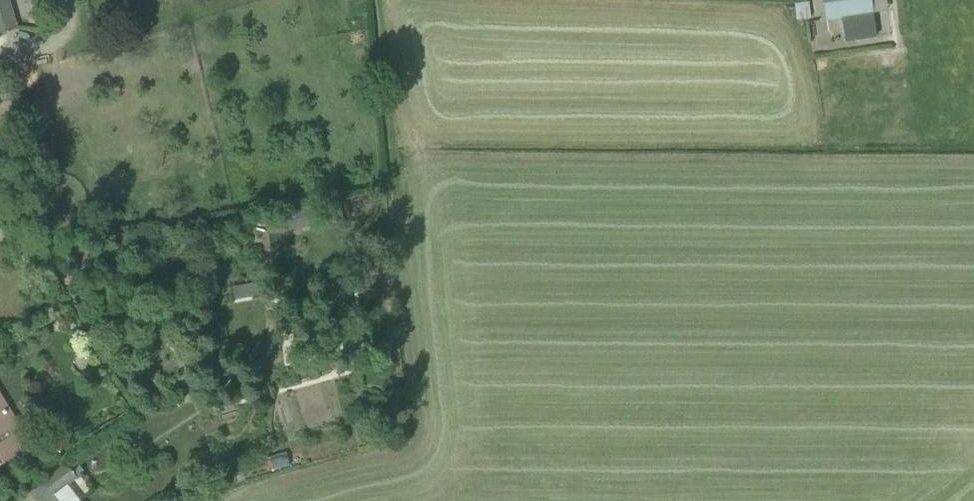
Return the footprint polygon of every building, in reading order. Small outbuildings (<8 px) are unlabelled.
[(15,30),(8,0),(0,0),(0,33),(15,30)] [(826,21),(872,13),(869,0),(822,0),(826,21)] [(840,43),(872,38),(867,14),(836,19),(840,43)] [(234,300),(258,296),(256,283),(232,287),(234,300)] [(30,444),(0,398),(0,463),(30,444)] [(43,483),(53,496),(75,480),(65,466),(43,483)]
